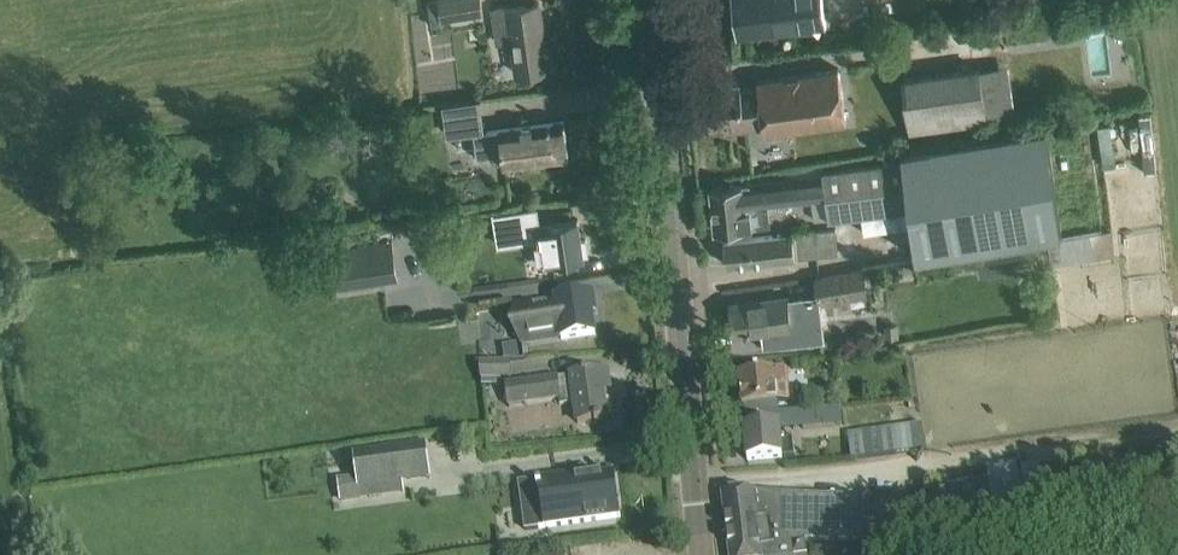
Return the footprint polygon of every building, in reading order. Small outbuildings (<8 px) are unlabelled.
[(443,16),(483,10),(482,0),(440,0),(443,16)] [(823,0),(733,0),(737,35),(826,25),(823,0)] [(545,41),(539,2),(516,5),(493,8),(497,40),(513,38),(518,72),(531,70),(555,67),(554,60),(556,60),(555,55),(554,56),(551,40),(545,41)] [(913,132),(990,121),(982,63),(904,74),(913,132)] [(849,120),(842,67),(758,79),(759,85),(742,87),(741,81),(701,87),(706,127),(736,123),(737,129),(765,125),(766,131),(849,120)] [(482,99),(444,104),(446,118),(447,129),(474,125),(479,158),(486,157),(502,155),(503,165),(545,159),(569,156),(564,120),(540,123),(486,130),(482,99)] [(769,203),(829,197),(831,217),(912,207),(918,255),(1064,233),(1048,125),(906,148),(907,157),(824,167),(825,175),(711,187),(716,230),(771,225),(769,203)] [(533,206),(495,211),(499,243),(537,238),(541,264),(584,258),(584,254),(589,253),(587,238),(582,239),(579,218),(542,223),(536,224),(533,206)] [(840,250),(837,226),(724,240),(727,264),(840,250)] [(817,275),(820,301),(876,294),(873,268),(817,275)] [(556,302),(517,308),(523,343),(561,337),(562,340),(596,334),(593,314),(597,313),(594,293),(556,299),(556,302)] [(804,296),(732,305),(735,332),(762,328),(764,348),(810,342),(804,296)] [(899,325),(886,326),(887,339),(900,338),(899,325)] [(511,360),(481,362),(483,387),(498,386),(497,378),(512,377),(511,360)] [(777,388),(789,387),(787,371),(740,375),(743,406),(778,403),(777,388)] [(607,420),(600,372),(506,385),(510,408),(560,400),(561,406),(575,404),(578,427),(601,423),(600,421),(607,420)] [(781,441),(780,428),(805,425),(803,412),(758,417),(759,429),(745,430),(748,461),(794,457),(793,440),(781,441)] [(908,428),(883,431),(885,455),(910,452),(908,428)] [(401,485),(397,451),(354,457),(358,491),(371,489),(370,482),(388,479),(389,487),(401,485)] [(1014,467),(1023,503),(1046,497),(1037,461),(1014,467)] [(571,475),(538,480),(542,506),(522,509),(526,531),(621,517),(615,474),(572,480),(571,475)] [(792,535),(801,535),(801,540),(869,543),(871,498),(806,495),(754,492),(754,491),(723,495),(731,554),(794,554),(792,535)]
